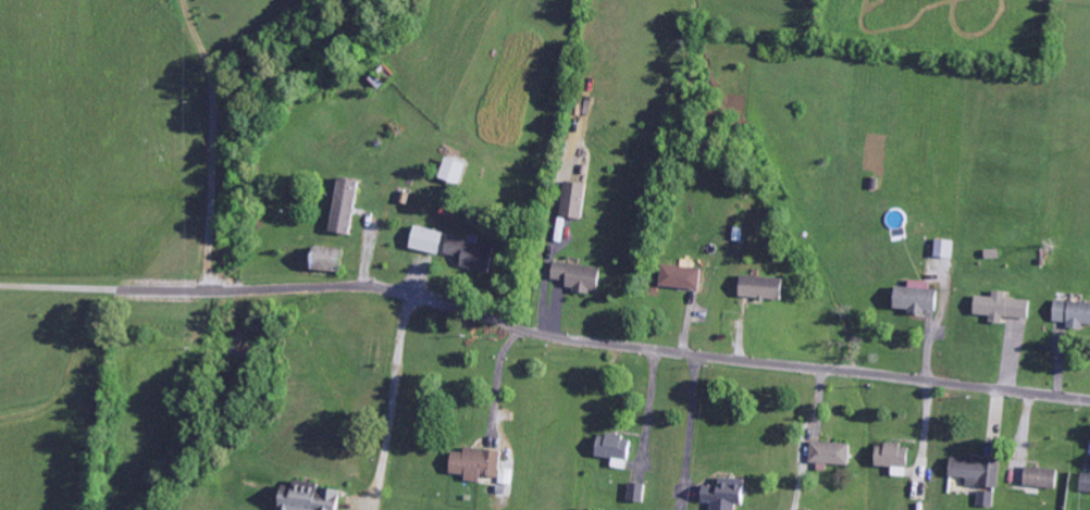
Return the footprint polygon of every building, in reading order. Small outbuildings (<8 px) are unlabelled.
[(439,179),(460,186),(467,164),(446,158),(439,179)] [(360,182),(339,178),(330,233),(351,236),(360,182)] [(563,218),(584,220),(587,185),(566,183),(563,218)] [(440,255),(444,232),(415,227),(411,249),(440,255)] [(445,254),(462,259),(460,266),(490,274),(496,249),(449,237),(445,254)] [(955,242),(938,240),(936,258),(952,260),(955,242)] [(311,271),(341,272),(342,249),(311,248),(311,271)] [(602,268),(555,262),(553,280),(568,282),(567,290),(599,294),(602,268)] [(700,291),(702,269),(663,265),(661,287),(700,291)] [(740,298),(782,302),(784,279),(742,275),(740,298)] [(939,291),(931,290),(931,282),(910,282),(910,288),(896,288),(895,310),(910,310),(910,314),(938,315),(939,291)] [(975,316),(992,317),(991,324),(1005,324),(1005,319),(1030,320),(1031,301),(1007,300),(1008,292),(994,291),(994,298),(976,297),(975,316)] [(1055,302),(1055,322),(1069,323),(1069,327),(1089,328),(1089,303),(1055,302)] [(600,434),(596,456),(629,462),(633,440),(600,434)] [(851,444),(812,443),(812,464),(850,465),(851,444)] [(875,467),(908,469),(909,446),(876,445),(875,467)] [(503,453),(465,448),(464,453),(453,452),(450,474),(466,476),(465,481),(481,483),(482,476),(500,479),(503,453)] [(952,458),(951,478),(968,479),(968,486),(981,488),(979,507),(996,508),(1001,460),(983,458),(983,461),(952,458)] [(1058,489),(1059,470),(1027,468),(1026,488),(1058,489)] [(1083,473),(1081,492),(1089,493),(1089,474),(1083,473)] [(738,505),(744,506),(747,482),(721,478),(719,488),(705,486),(703,501),(714,503),(713,509),(737,509),(738,505)] [(278,509),(338,509),(340,491),(291,487),(290,499),(279,499),(278,509)]
